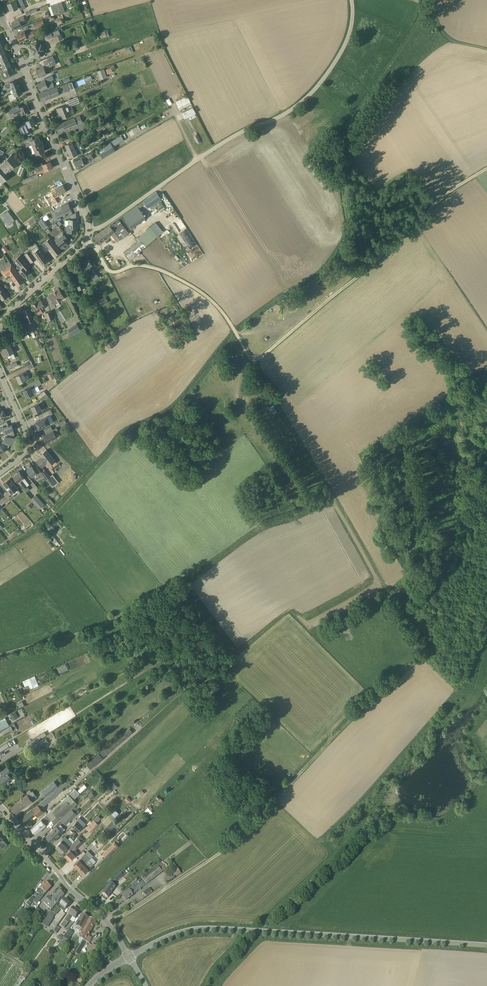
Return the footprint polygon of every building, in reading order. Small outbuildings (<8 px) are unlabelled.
[(11,11),(19,7),(21,10),(26,8),(24,2),(17,5),(15,1),(8,4),(11,11)] [(60,11),(58,4),(51,6),(53,13),(60,11)] [(14,29),(22,26),(21,22),(26,20),(24,16),(15,20),(15,21),(12,23),(14,29)] [(33,31),(26,34),(25,31),(17,35),(20,41),(35,35),(33,31)] [(85,44),(87,49),(104,44),(102,39),(85,44)] [(44,50),(40,40),(32,44),(33,46),(31,47),(36,58),(44,55),(42,51),(44,50)] [(0,56),(0,64),(2,63),(8,60),(6,54),(0,56)] [(45,69),(52,66),(57,64),(53,55),(41,60),(42,64),(44,63),(45,66),(40,67),(41,68),(37,70),(40,77),(47,74),(45,69)] [(8,60),(2,63),(5,69),(11,66),(8,60)] [(5,69),(2,70),(1,69),(0,69),(0,73),(1,72),(2,74),(6,72),(7,75),(14,73),(11,66),(5,69)] [(97,71),(100,80),(107,77),(104,69),(97,71)] [(44,79),(45,80),(42,81),(42,82),(38,84),(41,90),(48,87),(49,89),(54,87),(52,80),(54,80),(52,75),(44,79)] [(11,86),(13,89),(20,86),(17,80),(10,82),(11,83),(7,85),(7,86),(5,87),(6,89),(11,86)] [(39,93),(42,101),(60,94),(71,90),(68,83),(57,87),(39,93)] [(22,93),(20,86),(13,89),(14,92),(8,95),(11,101),(16,99),(15,96),(22,93)] [(188,96),(176,101),(179,107),(191,101),(188,96)] [(63,119),(75,114),(71,105),(80,102),(78,97),(65,101),(67,104),(62,106),(57,108),(59,112),(60,112),(63,119)] [(19,105),(8,110),(12,117),(18,114),(17,112),(18,112),(18,111),(20,110),(22,114),(30,111),(27,104),(20,107),(19,105)] [(196,113),(193,107),(182,112),(185,118),(196,113)] [(59,132),(77,124),(83,122),(80,116),(56,125),(59,132)] [(28,124),(21,127),(23,133),(31,130),(29,127),(36,124),(33,118),(26,121),(28,124)] [(12,129),(9,125),(1,132),(4,136),(12,129)] [(39,136),(33,139),(32,136),(26,139),(24,136),(19,141),(16,143),(19,146),(24,142),(26,147),(32,144),(34,147),(43,143),(42,140),(41,141),(39,136)] [(79,146),(80,145),(76,136),(71,139),(72,141),(65,144),(68,150),(79,146)] [(121,136),(111,142),(113,147),(124,140),(121,136)] [(43,143),(34,147),(36,152),(31,154),(34,161),(43,157),(41,152),(45,151),(43,146),(44,146),(43,143)] [(82,149),(81,150),(79,146),(68,150),(71,157),(78,154),(79,156),(84,154),(82,149)] [(20,163),(12,154),(8,159),(7,161),(6,160),(0,166),(0,180),(1,181),(3,183),(7,179),(5,176),(20,163)] [(85,164),(92,161),(87,155),(82,158),(75,161),(78,168),(85,165),(85,164)] [(45,170),(46,171),(53,167),(51,160),(50,161),(48,158),(41,161),(44,168),(36,171),(37,174),(45,170)] [(58,203),(55,198),(67,191),(63,185),(52,192),(53,195),(50,197),(52,201),(49,202),(52,207),(58,203)] [(155,193),(144,201),(145,204),(148,208),(160,200),(155,193)] [(61,206),(54,210),(57,216),(68,211),(68,210),(71,209),(69,203),(61,206)] [(139,208),(137,206),(123,216),(132,228),(146,218),(139,208)] [(2,214),(9,224),(16,218),(9,210),(6,212),(5,212),(2,214)] [(38,222),(52,216),(51,213),(37,219),(38,222)] [(34,217),(25,224),(28,229),(37,222),(34,217)] [(94,237),(99,243),(112,234),(117,241),(131,231),(121,218),(119,220),(114,224),(113,223),(94,237)] [(77,227),(77,220),(69,220),(69,226),(68,226),(68,232),(76,232),(76,227),(77,227)] [(184,239),(189,248),(196,244),(181,220),(174,225),(177,229),(174,231),(181,241),(184,239)] [(49,226),(44,221),(40,224),(44,230),(49,226)] [(125,253),(130,259),(158,236),(150,227),(138,237),(140,240),(125,253)] [(63,232),(55,239),(62,249),(68,244),(66,241),(69,239),(63,232)] [(47,250),(50,248),(56,255),(61,251),(50,238),(42,244),(47,250)] [(36,258),(37,258),(42,265),(48,260),(39,248),(32,253),(36,258)] [(30,250),(25,254),(31,262),(36,259),(36,258),(32,253),(30,250)] [(21,255),(15,260),(22,268),(19,270),(25,277),(30,272),(27,269),(30,265),(21,255)] [(86,275),(89,273),(91,276),(96,272),(94,269),(93,269),(90,266),(93,264),(88,259),(82,263),(84,266),(81,268),(86,275)] [(9,261),(0,267),(0,270),(5,277),(10,274),(18,286),(24,282),(9,261)] [(73,274),(79,290),(86,287),(80,272),(73,274)] [(0,284),(0,291),(0,296),(3,300),(8,296),(0,284)] [(55,304),(65,298),(59,288),(54,291),(55,291),(49,295),(55,304)] [(37,312),(47,306),(42,298),(32,304),(37,312)] [(35,329),(34,327),(36,326),(29,308),(23,311),(31,329),(32,331),(35,329)] [(76,323),(67,329),(71,336),(80,330),(76,323)] [(10,354),(13,359),(16,357),(13,352),(14,352),(10,345),(4,348),(7,355),(10,354)] [(28,374),(26,371),(23,372),(16,376),(20,383),(27,380),(25,376),(28,374)] [(31,383),(32,386),(23,390),(27,397),(34,393),(32,389),(42,384),(39,379),(31,383)] [(35,413),(42,410),(40,407),(43,406),(41,402),(32,406),(35,413)] [(274,404),(269,407),(273,414),(277,412),(275,409),(277,408),(274,404)] [(53,413),(51,409),(38,415),(38,416),(40,415),(42,419),(36,422),(39,428),(50,423),(47,416),(53,413)] [(3,428),(5,434),(5,435),(15,433),(13,430),(14,430),(12,425),(9,426),(9,425),(8,425),(7,421),(0,424),(0,429),(3,428)] [(44,429),(45,433),(47,432),(47,434),(44,436),(47,442),(57,437),(54,430),(54,431),(51,425),(44,429)] [(15,433),(5,435),(4,441),(2,443),(7,449),(9,447),(10,443),(11,444),(11,443),(11,442),(14,443),(15,437),(14,437),(15,433)] [(37,461),(42,467),(47,463),(49,466),(55,461),(47,450),(41,454),(43,456),(37,461)] [(37,472),(38,474),(41,478),(44,476),(42,473),(42,472),(36,465),(33,467),(30,463),(26,466),(28,469),(27,470),(32,476),(37,472)] [(45,477),(47,479),(50,476),(45,470),(42,472),(42,473),(44,476),(45,477)] [(27,486),(22,480),(24,478),(19,471),(13,476),(23,489),(24,489),(27,486)] [(48,480),(53,487),(56,484),(50,476),(47,479),(48,480)] [(9,490),(6,492),(10,498),(12,500),(21,493),(10,478),(4,483),(9,490)] [(6,492),(3,495),(0,492),(0,503),(2,505),(10,498),(6,492)] [(36,495),(31,499),(39,509),(45,505),(36,495)] [(21,511),(17,516),(25,524),(30,520),(21,511)] [(60,672),(68,669),(66,663),(58,667),(60,672)] [(25,691),(39,685),(35,675),(23,681),(25,686),(23,687),(25,691)] [(9,725),(7,721),(5,718),(0,721),(0,730),(9,725)] [(11,726),(2,731),(5,736),(14,731),(11,726)] [(55,736),(52,733),(52,732),(45,737),(48,741),(55,736)] [(27,742),(30,746),(39,741),(36,737),(27,742)] [(48,741),(45,737),(39,741),(30,746),(33,751),(48,741)] [(0,748),(0,753),(10,747),(7,743),(0,748)] [(114,748),(110,744),(99,753),(103,758),(114,748)] [(91,769),(97,763),(93,758),(86,764),(91,769)] [(0,771),(3,774),(0,776),(0,777),(7,785),(10,783),(9,781),(12,778),(9,774),(12,772),(6,766),(0,771)] [(43,791),(47,796),(59,786),(55,781),(43,791)] [(60,786),(38,804),(41,808),(56,796),(58,798),(60,796),(58,794),(64,790),(60,786)] [(80,794),(75,789),(69,794),(46,814),(51,819),(55,824),(72,809),(77,803),(74,800),(80,794)] [(33,791),(28,795),(12,807),(16,813),(32,800),(31,799),(36,795),(33,791)] [(38,804),(19,820),(23,825),(36,814),(38,817),(44,812),(41,808),(38,804)] [(52,842),(62,832),(58,827),(63,822),(66,824),(76,814),(72,809),(54,827),(55,828),(46,836),(52,842)] [(103,830),(107,826),(116,817),(111,813),(102,822),(103,823),(99,826),(103,830)] [(36,833),(51,819),(46,814),(31,828),(36,833)] [(83,820),(80,817),(72,826),(78,832),(84,826),(80,823),(83,820)] [(117,820),(115,819),(105,829),(107,831),(117,820)] [(98,824),(97,823),(94,820),(86,828),(91,832),(98,824)] [(73,843),(74,845),(71,848),(67,852),(65,855),(70,860),(75,855),(78,852),(75,850),(85,840),(80,836),(73,843)] [(72,843),(66,837),(61,841),(56,846),(62,852),(67,847),(68,847),(72,843)] [(103,854),(106,857),(115,849),(111,845),(103,854)] [(79,869),(89,859),(90,858),(85,853),(74,864),(79,869)] [(94,864),(89,859),(79,869),(83,874),(89,869),(94,864)] [(162,862),(157,866),(163,872),(167,869),(162,862)] [(136,882),(141,889),(147,884),(147,885),(163,872),(157,866),(141,878),(143,880),(139,883),(137,881),(136,882)] [(175,878),(181,874),(177,868),(171,872),(175,878)] [(117,882),(123,876),(121,873),(115,878),(114,878),(117,882)] [(39,894),(35,899),(32,897),(28,901),(26,904),(29,906),(33,901),(37,904),(43,897),(51,887),(45,882),(37,892),(39,894)] [(141,889),(136,882),(132,885),(133,887),(129,890),(122,895),(126,900),(133,895),(141,889)] [(108,898),(116,887),(110,883),(102,893),(108,898)] [(149,889),(143,893),(146,897),(152,892),(149,889)] [(59,890),(51,898),(49,896),(44,902),(51,909),(64,895),(59,890)] [(58,906),(53,912),(55,914),(56,915),(60,909),(63,912),(70,904),(64,899),(60,904),(58,907),(58,906)] [(12,916),(13,917),(15,918),(16,916),(23,908),(21,907),(20,906),(12,916)] [(34,913),(34,914),(38,917),(42,912),(37,908),(34,913)] [(80,912),(74,908),(64,921),(61,925),(64,928),(72,917),(75,919),(80,912)] [(83,914),(76,926),(77,927),(76,928),(76,930),(79,931),(81,931),(81,929),(82,929),(88,917),(83,914)] [(47,915),(41,924),(46,928),(52,919),(52,918),(47,915)] [(88,936),(95,923),(96,921),(89,917),(79,938),(89,943),(92,938),(88,936)] [(62,940),(60,943),(65,946),(70,938),(66,935),(62,941),(62,940)] [(74,953),(78,955),(83,946),(79,944),(74,953)] [(93,945),(89,953),(93,955),(97,947),(93,945)]
